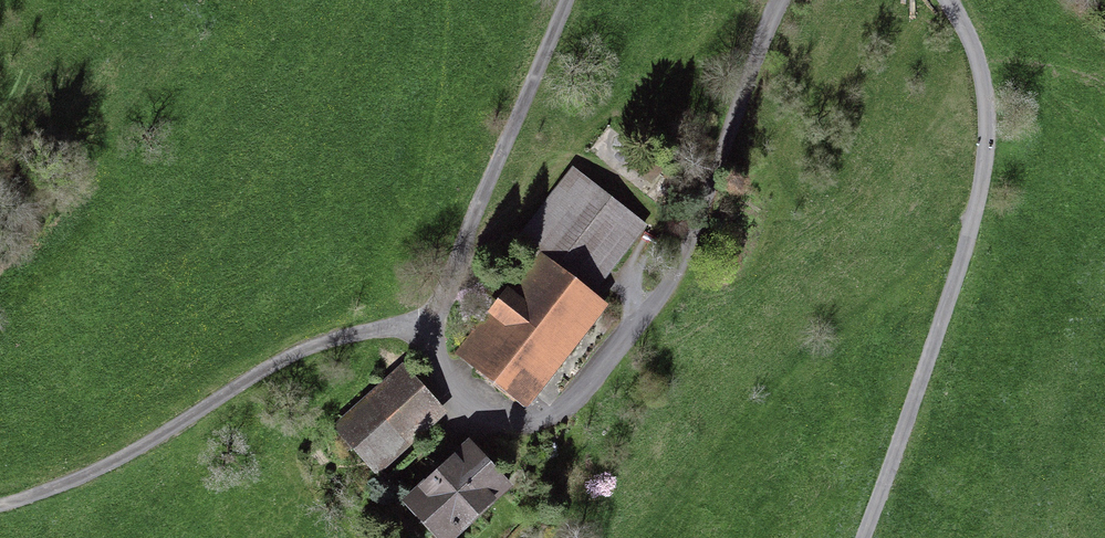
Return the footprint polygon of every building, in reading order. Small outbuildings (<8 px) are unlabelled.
[(545,414),(626,313),(549,252),(468,353),(545,414)] [(392,480),(459,420),(418,375),(351,434),(392,480)] [(504,489),(467,451),(411,504),(444,537),(451,537),(504,489)]
